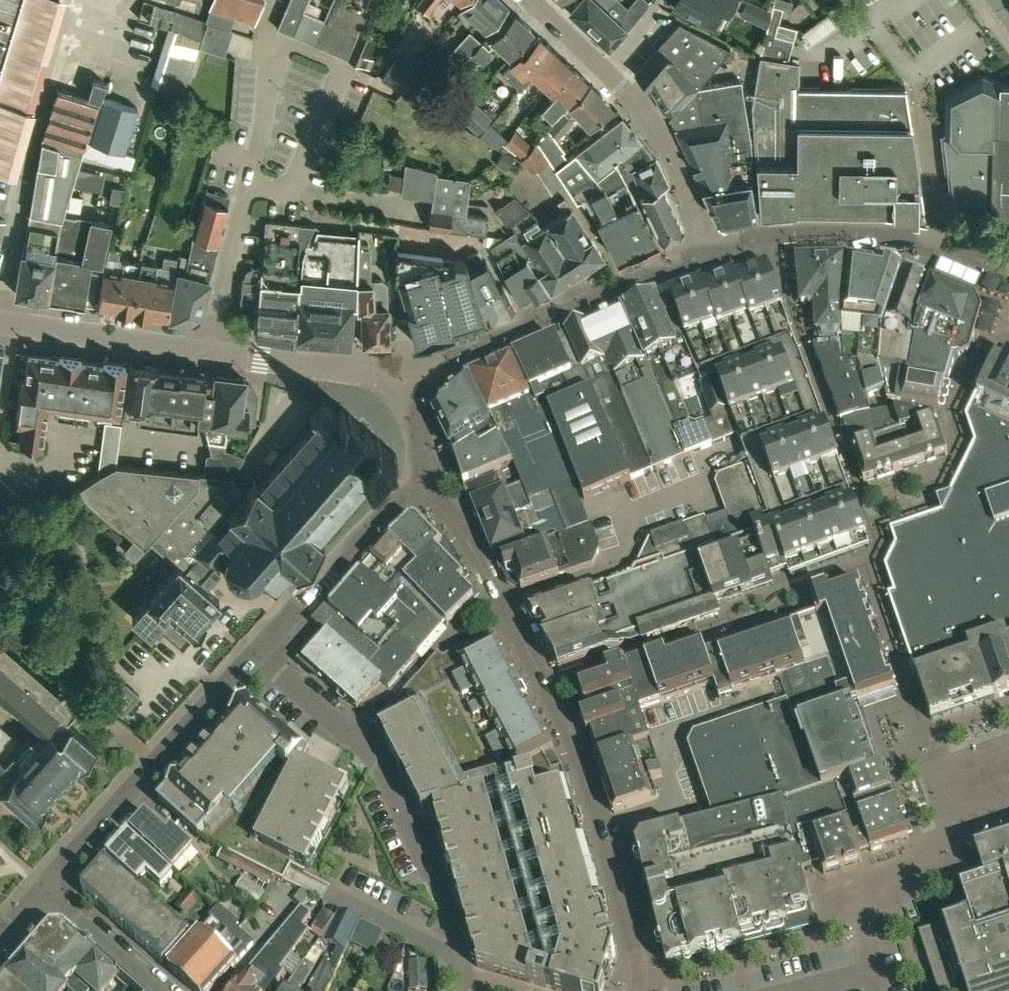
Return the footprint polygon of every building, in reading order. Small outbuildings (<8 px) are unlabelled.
[(0,85),(0,174),(7,176),(58,0),(24,0),(0,85)] [(20,0),(0,0),(0,68),(20,0)] [(150,84),(159,87),(181,96),(197,46),(205,22),(155,5),(153,5),(154,3),(144,0),(143,0),(137,18),(168,28),(150,84)] [(209,8),(253,23),(261,0),(212,0),(209,8)] [(305,5),(307,0),(288,0),(287,1),(276,28),(292,34),(304,4),(305,5)] [(359,26),(371,0),(333,0),(325,19),(357,32),(359,26)] [(417,4),(427,12),(437,0),(420,0),(417,4)] [(484,32),(506,6),(499,0),(468,0),(459,9),(484,32)] [(588,27),(603,9),(593,0),(577,0),(568,9),(588,27)] [(588,27),(607,45),(623,28),(625,30),(647,5),(645,3),(648,1),(647,0),(632,0),(626,6),(620,0),(612,0),(603,9),(588,27)] [(672,4),(711,24),(717,13),(725,18),(734,0),(674,0),(672,4)] [(782,8),(789,10),(795,2),(787,0),(774,0),(773,5),(782,8)] [(357,32),(325,19),(304,9),(305,5),(304,4),(292,34),(346,57),(357,32)] [(769,21),(778,23),(782,8),(773,5),(769,21)] [(460,66),(471,53),(481,61),(490,52),(486,49),(493,42),(508,56),(531,30),(512,12),(500,25),(497,22),(481,41),(469,31),(447,54),(460,66)] [(199,47),(223,55),(232,29),(208,21),(199,47)] [(769,21),(760,55),(787,59),(796,28),(778,23),(769,21)] [(665,113),(680,104),(696,88),(729,50),(678,22),(633,73),(649,88),(665,113)] [(359,26),(357,32),(346,57),(369,67),(373,58),(369,56),(378,35),(359,26)] [(518,51),(501,71),(519,89),(532,74),(533,74),(528,70),(535,63),(535,60),(534,59),(536,56),(538,57),(548,45),(538,35),(521,54),(518,51)] [(533,74),(532,74),(543,84),(552,74),(557,79),(570,65),(548,45),(538,57),(536,56),(534,59),(535,60),(535,63),(528,70),(533,74)] [(795,60),(787,59),(760,55),(750,106),(757,214),(794,210),(794,208),(794,106),(795,60)] [(395,56),(382,77),(403,90),(416,68),(395,56)] [(918,183),(909,124),(905,88),(852,87),(797,87),(798,61),(795,60),(794,106),(794,208),(870,209),(870,215),(925,224),(924,219),(918,183)] [(543,84),(553,93),(530,118),(541,127),(584,78),(570,65),(557,79),(552,74),(543,84)] [(943,127),(952,201),(962,201),(985,202),(992,202),(991,217),(1008,217),(1008,82),(1001,82),(984,74),(944,94),(943,127)] [(87,96),(98,100),(99,100),(100,96),(105,82),(93,78),(87,96)] [(696,88),(680,104),(667,117),(674,128),(702,186),(701,187),(715,216),(722,221),(754,215),(748,181),(752,180),(748,156),(751,156),(750,139),(741,80),(696,88)] [(569,116),(574,110),(588,125),(610,105),(588,81),(568,103),(563,111),(548,128),(556,139),(557,140),(574,120),(569,116)] [(86,140),(98,100),(87,96),(56,87),(40,141),(63,148),(58,164),(76,169),(77,169),(86,140)] [(428,99),(445,115),(456,103),(439,87),(428,99)] [(86,140),(87,140),(84,153),(131,167),(134,155),(124,152),(138,108),(100,96),(99,100),(98,100),(86,140)] [(480,135),(493,119),(473,100),(458,117),(472,130),(480,135)] [(573,153),(589,173),(596,181),(616,164),(642,143),(621,118),(573,153)] [(490,124),(479,136),(498,147),(506,138),(490,124)] [(548,128),(536,141),(553,167),(567,158),(562,152),(564,151),(557,140),(556,139),(548,128)] [(504,141),(504,142),(518,155),(528,145),(513,131),(504,141)] [(40,141),(34,189),(29,210),(15,293),(47,298),(55,253),(60,223),(61,218),(67,200),(76,169),(58,164),(63,148),(40,141)] [(556,175),(552,169),(534,143),(521,158),(532,171),(535,169),(550,190),(562,182),(556,175)] [(642,143),(616,164),(621,174),(631,169),(641,193),(638,195),(661,242),(677,235),(680,227),(661,186),(666,183),(654,158),(642,143)] [(552,169),(556,175),(562,182),(576,202),(582,199),(616,259),(617,258),(619,262),(638,253),(605,191),(596,181),(589,173),(573,153),(567,158),(553,167),(552,169)] [(656,239),(635,200),(621,174),(616,164),(596,181),(605,191),(638,253),(655,244),(653,240),(656,239)] [(435,209),(450,211),(464,213),(468,184),(461,183),(462,179),(453,177),(442,173),(439,179),(438,182),(437,182),(435,209)] [(206,189),(193,235),(218,243),(219,240),(217,240),(229,196),(206,189)] [(82,196),(70,194),(68,209),(80,211),(82,196)] [(548,287),(573,270),(544,224),(540,226),(538,224),(540,222),(535,214),(514,195),(495,208),(505,223),(509,221),(515,229),(503,237),(515,238),(526,255),(528,254),(548,286),(548,287)] [(544,224),(573,270),(600,253),(562,198),(555,202),(562,212),(544,224)] [(427,227),(448,229),(450,211),(435,209),(430,208),(427,227)] [(488,216),(464,213),(450,211),(448,229),(485,234),(488,216)] [(55,253),(91,260),(101,261),(109,222),(77,216),(76,217),(62,214),(61,218),(60,223),(55,253)] [(264,220),(260,267),(251,266),(251,267),(247,268),(245,271),(244,274),(243,280),(242,280),(240,302),(242,303),(242,306),(244,309),(247,310),(247,311),(256,312),(255,332),(293,337),(297,297),(298,297),(300,263),(299,263),(310,233),(309,233),(313,224),(299,223),(264,220)] [(297,297),(293,337),(348,342),(352,299),(356,299),(357,237),(310,233),(299,263),(300,263),(298,297),(297,297)] [(200,315),(209,279),(218,243),(193,235),(187,262),(180,261),(170,317),(192,321),(200,315)] [(120,248),(110,247),(107,257),(118,259),(120,248)] [(545,289),(548,286),(528,254),(526,255),(519,259),(511,247),(495,257),(518,300),(521,302),(531,297),(532,298),(546,290),(545,289)] [(397,281),(415,344),(426,341),(455,332),(440,277),(441,258),(396,252),(393,280),(397,281)] [(481,282),(476,271),(475,268),(487,263),(482,252),(465,260),(467,268),(466,268),(469,281),(471,288),(472,287),(485,322),(511,308),(512,304),(501,286),(491,290),(488,279),(481,282)] [(99,273),(90,271),(91,260),(55,253),(48,298),(84,304),(93,304),(99,273)] [(176,257),(164,255),(162,266),(174,268),(176,257)] [(815,333),(818,333),(842,332),(848,257),(797,259),(801,304),(815,304),(815,333)] [(858,363),(867,398),(884,391),(877,366),(879,353),(881,325),(900,267),(848,257),(842,332),(845,363),(858,363)] [(441,258),(440,277),(455,332),(484,323),(471,288),(469,281),(466,268),(441,266),(442,258),(441,258)] [(131,311),(139,262),(123,259),(121,271),(103,268),(97,306),(131,311)] [(655,294),(674,342),(682,339),(700,384),(717,379),(719,387),(721,389),(730,412),(736,434),(739,433),(748,463),(721,473),(718,481),(729,512),(733,522),(751,516),(756,532),(770,576),(787,570),(789,576),(870,546),(848,488),(787,318),(766,261),(736,273),(734,270),(703,281),(703,279),(655,296),(655,294)] [(139,262),(131,311),(166,316),(172,279),(155,276),(157,264),(139,262)] [(877,366),(884,391),(886,399),(938,409),(941,391),(943,392),(945,381),(907,373),(914,334),(911,333),(910,333),(929,280),(902,267),(900,267),(881,325),(879,353),(877,366)] [(387,306),(386,280),(371,280),(371,284),(357,284),(358,306),(357,320),(361,320),(362,342),(388,341),(387,306)] [(955,288),(932,280),(911,333),(914,334),(907,373),(948,379),(955,356),(959,357),(971,351),(975,333),(982,308),(975,293),(973,293),(956,286),(955,288)] [(674,342),(655,294),(637,302),(661,358),(665,360),(691,422),(702,448),(712,444),(736,434),(730,412),(721,389),(719,387),(717,379),(700,384),(682,339),(674,342)] [(637,302),(624,307),(646,360),(658,388),(670,419),(685,456),(702,448),(691,422),(665,360),(661,358),(637,302)] [(646,360),(624,307),(592,321),(609,356),(606,357),(613,375),(653,469),(685,456),(670,419),(658,388),(646,360)] [(592,321),(566,332),(631,477),(632,476),(633,477),(653,469),(613,375),(606,357),(609,356),(592,321)] [(631,477),(566,332),(565,332),(567,336),(558,341),(556,336),(515,354),(540,409),(548,405),(584,497),(612,485),(631,477)] [(815,345),(840,420),(857,416),(870,413),(867,398),(858,363),(845,363),(842,332),(818,333),(818,344),(815,345)] [(73,408),(81,360),(81,357),(59,354),(59,357),(29,352),(25,377),(21,377),(15,420),(21,421),(18,440),(40,444),(46,403),(73,408)] [(998,354),(966,419),(975,445),(951,494),(936,499),(941,515),(1008,492),(1008,359),(998,354)] [(510,455),(514,465),(522,483),(529,501),(550,493),(573,484),(577,482),(550,413),(539,417),(511,356),(469,374),(466,377),(488,421),(490,420),(510,455)] [(102,364),(81,360),(73,408),(118,415),(125,364),(103,361),(102,364)] [(129,365),(123,413),(131,414),(138,415),(137,422),(196,430),(197,421),(204,422),(204,420),(210,421),(215,377),(206,376),(206,375),(137,366),(129,365)] [(213,457),(217,476),(230,477),(231,476),(244,456),(224,448),(227,429),(245,432),(246,421),(247,409),(240,409),(244,379),(215,376),(215,377),(210,421),(204,420),(204,422),(203,426),(212,457),(213,457)] [(465,483),(514,465),(510,455),(490,420),(488,421),(466,377),(439,399),(435,412),(450,444),(456,451),(454,453),(465,483)] [(238,483),(231,476),(230,477),(217,476),(179,471),(150,468),(116,465),(100,474),(98,475),(77,488),(134,538),(123,550),(134,559),(150,541),(177,565),(171,571),(166,566),(159,573),(165,578),(153,592),(131,617),(141,626),(148,632),(152,629),(158,634),(162,629),(180,646),(192,633),(193,634),(205,620),(203,619),(205,616),(218,601),(206,589),(214,580),(220,573),(214,568),(219,562),(220,565),(223,565),(226,572),(222,573),(224,577),(227,575),(232,579),(231,583),(235,584),(237,581),(243,583),(244,586),(247,586),(248,582),(254,580),(256,582),(259,579),(258,577),(261,573),(273,583),(272,588),(277,588),(277,583),(289,569),(292,571),(292,574),(296,574),(296,570),(304,560),(307,563),(314,555),(312,553),(321,542),(325,542),(325,538),(321,538),(318,535),(331,521),(333,523),(335,521),(333,519),(345,505),(347,507),(349,504),(347,502),(359,488),(361,490),(364,487),(362,486),(371,474),(375,477),(377,474),(379,476),(382,473),(380,471),(392,457),(395,458),(397,456),(394,454),(396,452),(393,449),(391,452),(379,441),(381,439),(377,434),(374,437),(369,433),(370,432),(363,426),(356,419),(355,420),(349,416),(351,413),(349,411),(346,414),(344,412),(343,410),(341,410),(339,411),(337,412),(335,414),(325,405),(324,399),(320,400),(320,404),(311,415),(307,415),(307,419),(311,419),(314,422),(302,436),(300,434),(297,437),(299,438),(288,452),(285,451),(283,453),(285,455),(274,468),(271,466),(269,469),(271,471),(258,486),(255,483),(255,480),(251,480),(252,484),(246,490),(238,483)] [(857,416),(840,420),(840,421),(842,421),(863,483),(946,455),(935,417),(893,410),(870,413),(857,416)] [(97,474),(98,475),(100,474),(116,465),(115,464),(118,440),(121,424),(104,421),(97,474)] [(468,485),(484,526),(513,515),(532,507),(529,501),(522,483),(504,490),(497,473),(468,485)] [(26,521),(40,512),(0,478),(0,499),(26,521)] [(941,515),(891,531),(896,546),(885,568),(895,595),(889,597),(917,679),(931,718),(1008,693),(1008,492),(941,515)] [(707,516),(652,535),(633,575),(612,582),(526,612),(559,667),(605,651),(605,650),(641,637),(641,638),(719,611),(716,602),(772,583),(770,576),(756,532),(751,516),(733,522),(729,512),(708,519),(707,516)] [(523,539),(513,515),(484,526),(494,551),(523,539)] [(404,579),(407,576),(418,564),(420,567),(437,548),(442,543),(417,517),(410,517),(389,537),(390,538),(375,554),(376,555),(363,570),(388,594),(390,592),(400,582),(401,583),(404,579)] [(593,523),(590,525),(567,533),(501,555),(507,574),(518,579),(522,589),(594,564),(601,549),(593,523)] [(450,562),(437,548),(420,567),(418,564),(407,576),(404,579),(417,593),(450,562)] [(464,577),(450,562),(417,593),(447,624),(466,605),(467,606),(476,597),(460,580),(464,577)] [(379,653),(392,642),(418,620),(416,619),(419,617),(390,592),(388,594),(363,570),(361,569),(328,606),(379,653)] [(884,766),(875,769),(851,702),(895,687),(858,580),(831,589),(829,585),(809,592),(814,608),(777,620),(780,627),(739,641),(727,645),(725,638),(702,645),(698,634),(604,666),(606,673),(578,683),(587,709),(580,712),(587,732),(588,731),(597,756),(595,757),(615,812),(658,797),(652,780),(663,776),(640,710),(715,684),(720,698),(755,685),(786,674),(794,698),(694,733),(689,745),(714,818),(686,825),(634,837),(667,964),(742,945),(815,926),(801,868),(820,862),(824,874),(862,861),(860,855),(909,838),(884,766)] [(390,592),(419,617),(426,610),(401,583),(400,582),(390,592)] [(327,632),(367,667),(379,653),(328,606),(315,621),(328,631),(327,632)] [(418,620),(392,642),(402,651),(407,645),(417,653),(441,626),(426,610),(419,617),(416,619),(418,620)] [(356,707),(381,679),(367,667),(327,632),(302,660),(356,707)] [(529,700),(524,690),(520,686),(497,642),(485,648),(480,638),(443,657),(438,652),(405,689),(456,787),(517,769),(543,755),(553,750),(530,705),(529,700)] [(39,729),(49,738),(65,719),(71,712),(78,704),(66,694),(63,697),(0,642),(0,695),(39,729)] [(402,651),(392,642),(379,653),(367,667),(381,679),(388,686),(417,653),(407,645),(402,651)] [(107,669),(90,688),(101,696),(101,697),(116,710),(122,715),(136,699),(140,695),(119,677),(118,678),(107,669)] [(543,755),(517,769),(456,787),(405,689),(375,724),(376,725),(377,725),(429,809),(433,808),(478,965),(477,967),(559,990),(604,990),(615,954),(562,768),(559,769),(557,762),(547,764),(543,755)] [(288,871),(291,865),(294,861),(307,868),(349,786),(330,776),(343,754),(315,738),(308,746),(292,731),(287,736),(247,700),(248,699),(247,699),(230,718),(232,719),(218,734),(220,735),(213,743),(210,740),(186,767),(189,769),(182,777),(179,775),(167,789),(169,790),(159,801),(198,836),(284,880),(288,871)] [(65,719),(49,738),(39,729),(32,737),(30,734),(22,743),(0,724),(0,789),(31,816),(47,799),(45,798),(49,793),(76,763),(77,765),(95,745),(88,738),(65,719)] [(697,811),(683,815),(686,825),(700,821),(697,811)] [(172,869),(192,847),(171,828),(168,832),(146,813),(130,831),(172,869)] [(162,885),(173,874),(128,833),(108,855),(139,883),(148,872),(162,885)] [(976,851),(983,875),(959,882),(966,904),(969,916),(918,932),(924,950),(929,967),(937,990),(1008,990),(1008,840),(976,851)] [(232,856),(228,864),(269,885),(273,877),(232,856)] [(185,917),(180,924),(140,888),(135,894),(125,885),(130,880),(105,858),(89,877),(90,878),(83,885),(84,892),(91,899),(103,910),(163,963),(190,932),(189,932),(201,919),(191,911),(200,901),(189,891),(176,907),(185,917)] [(255,908),(266,892),(243,876),(233,893),(255,908)] [(218,906),(166,965),(195,990),(211,990),(253,944),(235,928),(238,924),(218,906)] [(322,934),(337,912),(327,906),(313,927),(322,934)] [(275,938),(275,937),(241,977),(232,990),(271,990),(278,983),(277,982),(285,972),(281,969),(309,930),(303,926),(311,914),(301,907),(275,938)] [(337,912),(322,934),(323,934),(321,938),(337,947),(345,951),(360,921),(339,911),(337,913),(337,912)] [(374,954),(384,933),(361,922),(355,933),(366,938),(361,948),(374,954)] [(124,981),(60,923),(47,925),(0,979),(0,990),(135,990),(124,981)] [(337,947),(332,957),(330,961),(327,960),(324,966),(321,965),(306,990),(326,990),(345,952),(345,951),(337,947)] [(297,982),(304,986),(315,966),(304,960),(283,990),(292,990),(297,982)] [(409,990),(428,990),(427,960),(409,960),(409,990)]
